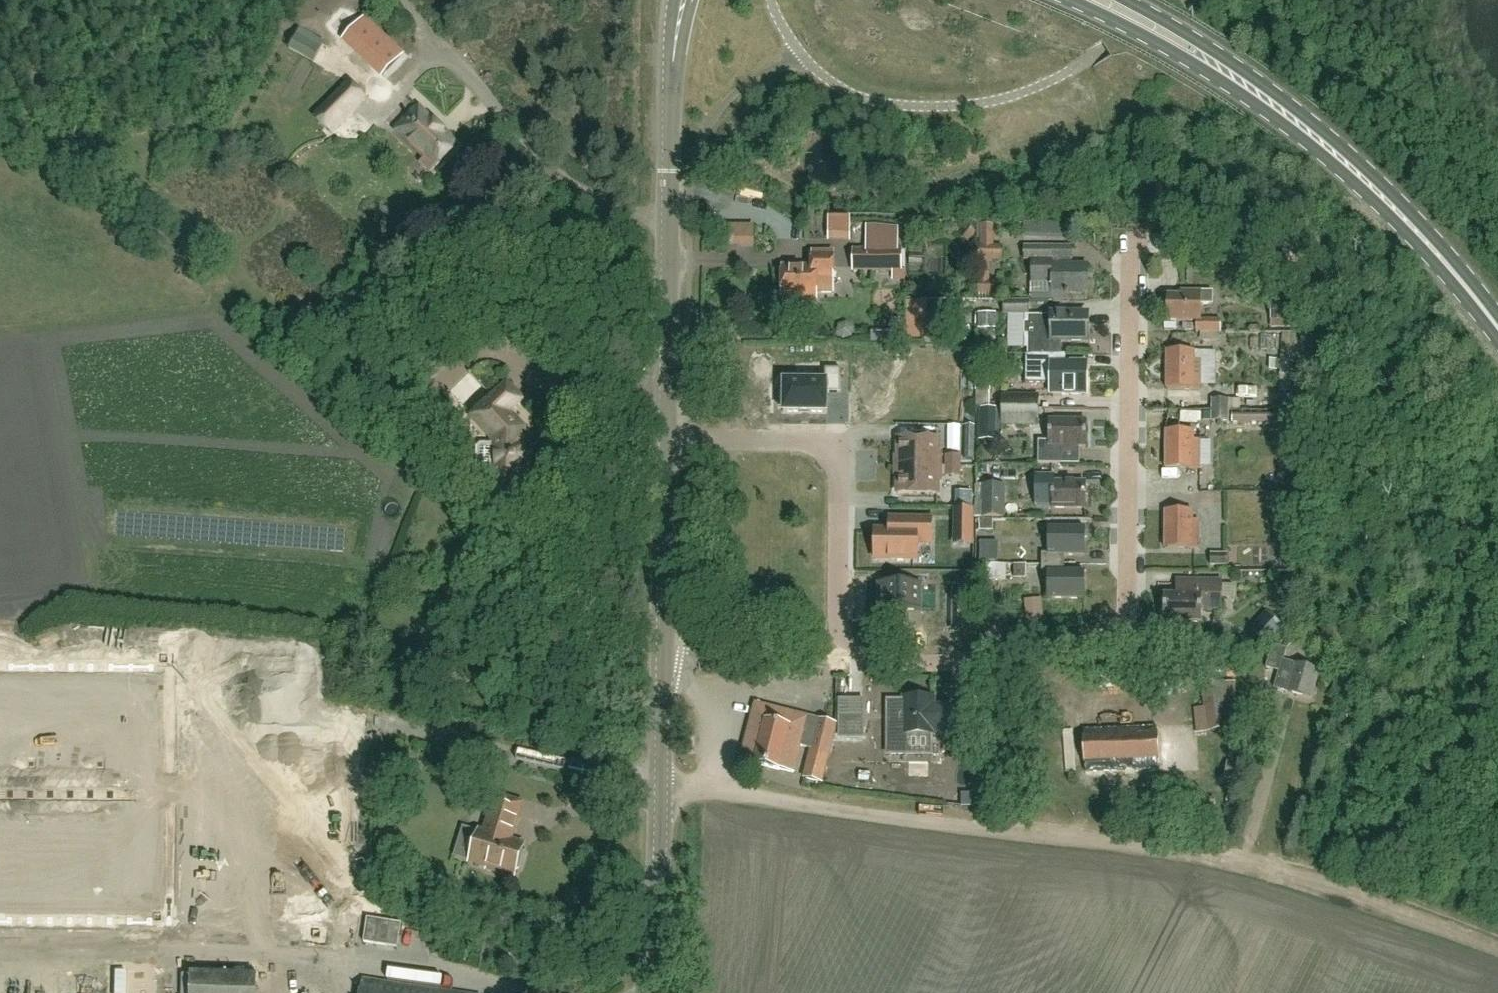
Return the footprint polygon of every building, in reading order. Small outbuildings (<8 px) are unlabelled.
[(401,56),(364,20),(346,38),(384,74),(401,56)] [(320,50),(295,35),(287,48),(313,63),(320,50)] [(334,136),(368,100),(347,80),(313,116),(334,136)] [(432,172),(457,145),(418,107),(397,129),(427,156),(421,162),(432,172)] [(834,242),(856,242),(856,220),(835,219),(834,242)] [(1025,239),(1074,238),(1074,223),(1025,223),(1025,239)] [(762,244),(763,227),(741,227),(741,243),(762,244)] [(866,228),(866,251),(853,251),(852,271),(901,272),(901,252),(897,252),(898,229),(866,228)] [(990,254),(1003,254),(1003,248),(979,248),(979,295),(1002,295),(1002,282),(990,282),(990,254)] [(1070,301),(1070,294),(1087,294),(1087,265),(1052,266),(1052,248),(1025,248),(1025,261),(1031,261),(1031,301),(1070,301)] [(832,281),(832,267),(816,267),(816,268),(782,268),(781,298),(801,298),(801,303),(815,303),(815,298),(817,298),(817,281),(832,281)] [(1286,300),(1298,299),(1297,286),(1285,287),(1286,300)] [(1214,305),(1214,293),(1198,292),(1182,292),(1182,297),(1168,297),(1168,322),(1202,322),(1202,305),(1214,305)] [(1029,315),(1029,301),(1003,301),(1003,307),(999,307),(999,315),(1029,315)] [(1296,319),(1303,319),(1302,307),(1295,307),(1295,305),(1271,305),(1272,320),(1278,322),(1279,325),(1296,324),(1296,319)] [(1028,355),(1031,355),(1031,354),(1062,354),(1062,340),(1087,341),(1087,317),(1052,316),(1052,317),(1040,316),(1040,318),(1028,318),(1028,323),(1024,323),(1024,335),(1028,335),(1028,355)] [(872,330),(872,342),(901,343),(901,318),(890,318),(890,331),(872,330)] [(1200,322),(1200,333),(1221,333),(1221,322),(1200,322)] [(1227,346),(1246,346),(1247,334),(1228,333),(1227,346)] [(1201,390),(1201,361),(1195,361),(1195,351),(1167,351),(1167,390),(1201,390)] [(1086,395),(1086,363),(1067,363),(1066,354),(1062,354),(1031,354),(1031,355),(1032,384),(1051,384),(1051,395),(1086,395)] [(781,412),(823,412),(824,392),(838,392),(838,369),(822,369),(822,382),(781,382),(781,412)] [(470,401),(487,387),(477,373),(459,387),(470,401)] [(976,393),(977,412),(1039,411),(1039,396),(1003,396),(1003,408),(990,408),(990,393),(990,383),(976,383),(976,393)] [(480,475),(493,475),(493,480),(494,480),(494,485),(500,492),(515,492),(522,486),(522,480),(532,480),(533,461),(532,461),(532,458),(531,456),(528,453),(528,446),(520,437),(521,432),(524,428),(508,413),(522,400),(507,385),(473,419),(487,433),(496,441),(498,441),(498,444),(481,443),(476,447),(476,472),(480,475)] [(1212,411),(1230,411),(1230,400),(1212,400),(1212,411)] [(425,421),(451,450),(467,436),(440,407),(425,421)] [(1039,411),(977,412),(977,430),(999,430),(999,427),(1039,427),(1039,411)] [(1212,411),(1212,422),(1230,422),(1230,421),(1230,411),(1212,411)] [(1278,416),(1232,416),(1232,425),(1278,425),(1278,416)] [(1068,465),(1068,448),(1086,448),(1086,421),(1050,420),(1049,441),(1038,441),(1038,464),(1068,465)] [(898,439),(898,467),(961,467),(961,455),(950,455),(950,439),(974,439),(974,425),(945,425),(945,439),(937,439),(898,439)] [(1201,470),(1201,441),(1194,441),(1195,432),(1167,431),(1167,469),(1201,470)] [(1219,448),(1218,433),(1206,434),(1207,448),(1219,448)] [(961,467),(898,467),(898,495),(937,495),(937,482),(941,482),(941,478),(961,478),(961,467)] [(1036,504),(1052,504),(1052,509),(1085,510),(1085,483),(1053,483),(1053,478),(1036,478),(1036,504)] [(1004,518),(1004,488),(982,488),(982,518),(1004,518)] [(1199,550),(1199,521),(1194,521),(1194,511),(1166,511),(1166,549),(1199,550)] [(933,517),(889,517),(888,529),(874,529),(873,562),(919,562),(919,546),(933,546),(933,517)] [(992,520),(978,519),(978,532),(992,533),(992,520)] [(1085,556),(1085,529),(1048,528),(1048,555),(1043,555),(1043,564),(1065,564),(1065,556),(1085,556)] [(1228,567),(1228,554),(1211,554),(1211,566),(1228,567)] [(1065,573),(1065,564),(1043,564),(1043,573),(1048,573),(1048,600),(1084,600),(1084,573),(1065,573)] [(977,595),(990,595),(990,588),(991,582),(1007,582),(1007,565),(991,565),(991,566),(977,566),(977,595)] [(1026,579),(1026,565),(1014,565),(1014,579),(1026,579)] [(1222,610),(1222,582),(1179,582),(1179,597),(1165,597),(1165,622),(1202,623),(1202,610),(1222,610)] [(917,611),(918,584),(875,583),(875,611),(917,611)] [(1273,614),(1258,626),(1272,642),(1286,630),(1273,614)] [(1311,699),(1319,671),(1284,661),(1288,649),(1275,646),(1272,651),(1267,668),(1280,672),(1275,689),(1311,699)] [(1206,673),(1226,672),(1226,655),(1206,657),(1206,673)] [(426,675),(428,680),(439,675),(432,662),(422,668),(426,675)] [(302,674),(213,675),(213,693),(228,693),(229,701),(302,700),(302,674)] [(442,682),(447,691),(453,687),(448,678),(442,682)] [(1197,734),(1240,730),(1236,682),(1202,686),(1204,708),(1195,709),(1197,734)] [(933,698),(904,698),(904,735),(921,735),(922,738),(928,738),(930,735),(933,735),(933,732),(965,732),(965,706),(933,706),(933,698)] [(0,704),(0,965),(312,965),(312,704),(0,704)] [(808,719),(809,718),(756,704),(741,760),(755,764),(755,765),(780,771),(780,770),(794,774),(801,747),(812,750),(804,779),(822,783),(837,725),(819,721),(819,722),(808,719)] [(864,717),(839,717),(839,740),(864,740),(864,717)] [(1086,774),(1158,771),(1156,726),(1084,729),(1086,774)] [(1250,763),(1252,746),(1231,743),(1229,760),(1250,763)] [(953,794),(969,794),(969,760),(953,760),(953,794)] [(1246,783),(1249,765),(1228,762),(1225,780),(1246,783)] [(502,872),(513,876),(515,870),(518,869),(523,854),(521,851),(523,845),(507,840),(509,833),(510,833),(512,833),(513,832),(513,831),(514,831),(522,804),(495,796),(484,833),(479,831),(469,862),(487,867),(486,870),(502,875),(502,872)] [(559,959),(546,956),(542,972),(555,975),(559,959)] [(258,975),(191,974),(190,992),(257,992),(258,975)] [(363,979),(361,992),(458,992),(363,979)]
